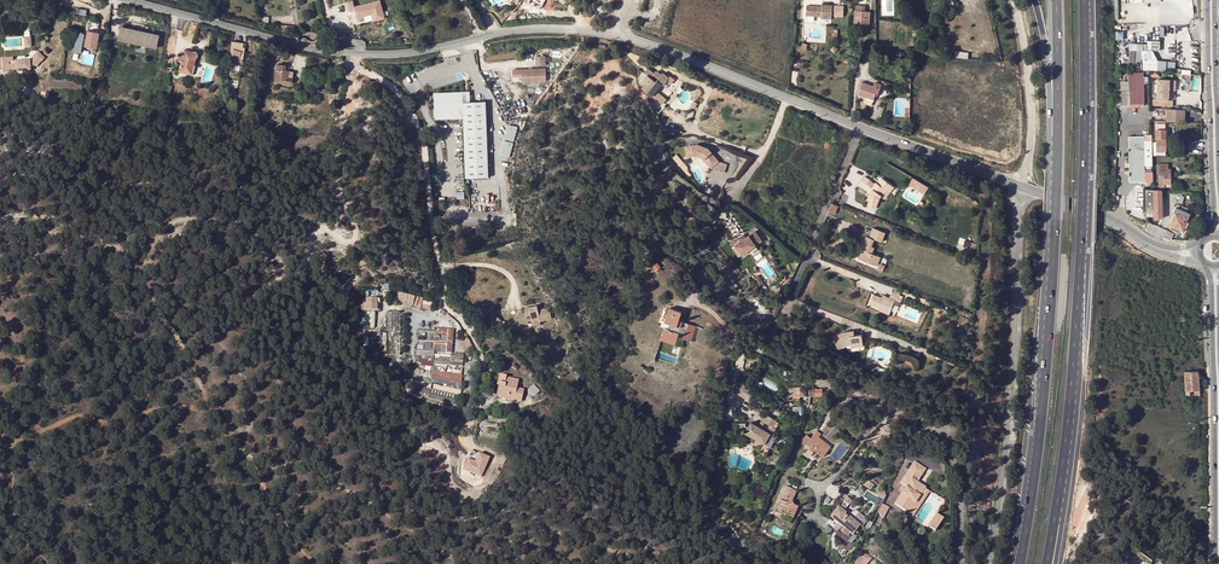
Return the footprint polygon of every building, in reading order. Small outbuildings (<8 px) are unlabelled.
[(355,4),(354,0),(352,0),(348,1),(350,11),(356,10),(358,17),(365,16),(366,21),(385,18),(382,0),(378,0),(355,4)] [(821,6),(806,5),(805,16),(821,17),(821,19),(831,19),(831,16),(843,17),(843,6),(821,4),(821,6)] [(854,24),(860,24),(862,10),(862,6),(856,5),(854,24)] [(862,10),(860,24),(869,25),(870,11),(865,11),(862,10)] [(295,26),(280,25),(279,33),(288,35),(288,31),(294,32),(295,26)] [(159,35),(120,27),(120,29),(118,38),(123,39),(152,44),(157,46),(159,35)] [(96,49),(96,48),(99,33),(88,31),(85,43),(85,47),(96,49)] [(118,38),(117,40),(151,46),(156,48),(157,46),(152,44),(123,39),(118,38)] [(1166,40),(1144,40),(1144,44),(1143,51),(1144,51),(1165,52),(1166,40)] [(95,53),(96,49),(85,47),(85,43),(81,43),(80,51),(95,53)] [(240,58),(241,57),(242,51),(234,49),(233,52),(232,52),(230,60),(242,63),(243,59),(240,58)] [(185,50),(184,54),(183,56),(180,55),(179,61),(181,62),(179,71),(192,75),(195,66),(194,65),(196,58),(197,57),(198,57),(198,56),(198,54),(197,52),(196,52),(195,51),(194,51),(193,51),(192,52),(185,50)] [(1143,51),(1133,51),(1134,61),(1134,67),(1142,67),(1144,51),(1143,51)] [(2,58),(0,58),(0,68),(2,68),(2,72),(13,72),(30,71),(30,67),(36,66),(44,58),(38,52),(29,61),(13,62),(2,62),(2,58)] [(536,56),(536,65),(546,65),(546,56),(536,56)] [(1179,62),(1166,61),(1165,71),(1178,72),(1179,62)] [(277,64),(277,69),(275,82),(292,84),(293,77),(288,77),(288,71),(285,71),(286,65),(277,64)] [(663,86),(666,82),(669,78),(668,77),(662,72),(661,74),(656,70),(654,73),(647,68),(644,72),(646,75),(642,80),(641,81),(644,84),(641,88),(651,97),(655,91),(656,90),(661,84),(663,86)] [(534,69),(513,70),(513,77),(523,77),(523,82),(534,82),(534,69)] [(546,69),(534,69),(534,82),(539,82),(539,79),(546,79),(546,69)] [(644,72),(642,71),(638,77),(642,80),(646,75),(644,72)] [(1143,72),(1129,72),(1129,81),(1120,81),(1120,85),(1120,89),(1119,89),(1119,90),(1118,90),(1117,106),(1130,106),(1144,106),(1143,72)] [(675,79),(670,76),(668,77),(669,78),(666,82),(670,85),(675,79)] [(230,79),(229,88),(239,89),(240,80),(230,79)] [(1175,81),(1158,80),(1157,99),(1153,99),(1152,105),(1173,106),(1173,100),(1168,100),(1169,90),(1175,91),(1175,81)] [(876,92),(879,93),(882,84),(874,82),(873,86),(862,83),(858,94),(873,100),(874,96),(876,92)] [(666,99),(655,91),(651,97),(661,105),(666,99)] [(464,111),(487,110),(486,101),(470,102),(464,102),(463,93),(434,94),(435,119),(464,118),(464,111)] [(873,100),(866,97),(863,104),(871,106),(873,100)] [(1185,110),(1167,109),(1166,121),(1185,122),(1185,110)] [(464,118),(465,164),(488,163),(487,110),(464,111),(464,118)] [(1151,142),(1152,155),(1156,155),(1156,154),(1166,155),(1165,151),(1166,152),(1166,129),(1165,129),(1165,123),(1155,123),(1156,142),(1151,142)] [(508,124),(502,155),(512,157),(518,126),(508,124)] [(1145,172),(1145,166),(1152,165),(1152,155),(1151,142),(1151,140),(1144,141),(1144,136),(1129,136),(1129,182),(1145,181),(1153,181),(1152,172),(1145,172)] [(697,144),(684,146),(686,158),(696,155),(701,157),(710,169),(724,173),(727,164),(719,162),(708,148),(697,144)] [(673,158),(689,177),(691,175),(688,171),(688,168),(688,167),(677,155),(674,157),(673,158)] [(488,163),(465,164),(466,180),(489,179),(488,163)] [(1164,187),(1164,186),(1164,184),(1170,184),(1170,168),(1168,168),(1168,164),(1157,164),(1157,170),(1159,170),(1159,187),(1164,187)] [(909,184),(925,193),(930,186),(914,176),(909,184)] [(881,190),(877,186),(876,188),(867,180),(860,189),(866,195),(870,192),(873,195),(869,198),(867,203),(870,205),(867,209),(875,212),(879,202),(886,195),(891,190),(885,185),(881,190)] [(882,182),(877,186),(881,190),(885,185),(882,182)] [(1146,189),(1147,215),(1154,216),(1153,190),(1146,189)] [(1162,190),(1153,190),(1154,216),(1154,218),(1163,218),(1162,190)] [(829,211),(836,214),(839,205),(832,203),(829,211)] [(1178,207),(1176,207),(1174,212),(1175,213),(1170,224),(1174,226),(1172,229),(1178,232),(1179,228),(1183,230),(1190,213),(1187,212),(1188,208),(1179,204),(1178,207)] [(714,231),(705,225),(701,230),(710,237),(714,231)] [(861,248),(862,249),(865,250),(862,258),(877,264),(881,255),(874,252),(875,246),(873,244),(876,237),(882,240),(886,231),(874,226),(870,235),(867,234),(861,248)] [(736,243),(734,245),(741,256),(747,251),(762,241),(755,230),(736,243)] [(975,249),(977,242),(966,239),(964,245),(975,249)] [(757,275),(753,278),(752,278),(753,278),(759,287),(764,284),(758,275),(757,275)] [(362,301),(366,301),(366,295),(370,295),(370,290),(362,291),(362,301)] [(890,295),(885,293),(884,296),(880,295),(874,293),(870,303),(881,307),(882,305),(891,308),(895,298),(901,300),(903,294),(892,290),(890,295)] [(399,291),(397,297),(397,298),(414,302),(416,295),(399,291)] [(397,298),(396,302),(412,306),(414,302),(397,298)] [(366,299),(366,303),(366,310),(377,310),(376,299),(366,299)] [(332,300),(326,314),(329,316),(335,302),(332,300)] [(882,305),(881,307),(879,310),(889,314),(891,308),(882,305)] [(528,324),(527,321),(539,318),(540,321),(551,319),(549,308),(538,310),(537,306),(525,308),(525,313),(518,314),(520,325),(528,324)] [(664,328),(662,336),(677,341),(679,333),(685,335),(684,338),(691,341),(696,327),(679,321),(682,312),(669,308),(665,322),(670,324),(668,329),(664,328)] [(851,342),(862,340),(861,332),(854,333),(854,330),(844,331),(833,335),(838,347),(844,344),(851,342)] [(677,341),(662,336),(660,340),(675,345),(677,341)] [(433,362),(451,363),(451,360),(452,357),(452,355),(434,354),(433,362)] [(879,367),(871,365),(869,371),(878,373),(879,367)] [(1200,371),(1185,372),(1186,395),(1200,394),(1200,371)] [(432,372),(432,376),(435,377),(440,378),(444,379),(449,380),(461,383),(462,375),(432,372)] [(507,376),(500,374),(498,383),(500,383),(499,386),(497,396),(522,402),(525,390),(517,388),(519,381),(507,378),(507,376)] [(755,391),(738,381),(735,393),(749,401),(750,400),(755,391)] [(422,392),(423,390),(424,387),(412,383),(410,390),(422,394),(422,392)] [(528,391),(534,397),(539,391),(534,386),(528,391)] [(806,396),(806,389),(801,389),(801,387),(792,388),(793,397),(800,397),(806,396)] [(821,388),(810,389),(810,396),(822,396),(821,388)] [(777,421),(765,413),(758,426),(750,421),(744,432),(770,448),(777,436),(773,434),(776,428),(774,427),(777,421)] [(821,434),(817,430),(811,438),(805,446),(809,449),(806,452),(810,455),(815,450),(823,456),(831,446),(819,437),(821,434)] [(811,438),(806,434),(800,442),(805,446),(811,438)] [(469,457),(476,458),(477,451),(470,449),(469,457)] [(479,451),(476,459),(468,457),(463,469),(483,476),(491,456),(479,451)] [(905,457),(895,478),(902,481),(911,460),(905,457)] [(926,470),(915,463),(902,484),(907,487),(895,505),(908,513),(925,488),(918,482),(913,479),(915,475),(920,479),(926,470)] [(875,484),(875,485),(886,491),(888,486),(887,483),(888,483),(886,480),(885,480),(884,480),(876,484),(875,484)] [(785,486),(783,490),(794,496),(796,492),(785,486)] [(794,496),(783,490),(779,501),(781,502),(776,513),(783,516),(784,514),(788,516),(788,514),(794,517),(798,507),(792,505),(791,502),(794,496)] [(894,499),(886,495),(883,503),(882,505),(887,512),(894,499)] [(852,503),(846,498),(843,501),(849,506),(852,503)] [(841,504),(832,515),(854,534),(860,527),(844,513),(847,509),(841,504)] [(945,518),(937,513),(931,521),(928,526),(936,531),(940,526),(945,518)] [(854,534),(832,515),(830,518),(842,525),(849,533),(852,536),(854,534)] [(829,518),(849,533),(842,525),(830,518),(829,518)] [(871,561),(871,560),(865,554),(855,563),(868,563),(871,561)]
